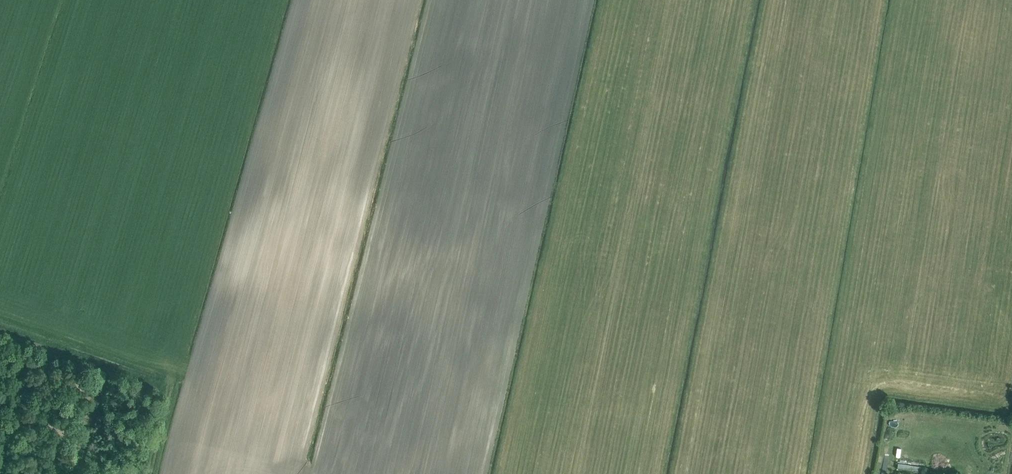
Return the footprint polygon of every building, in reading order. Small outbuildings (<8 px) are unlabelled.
[(926,471),(927,465),(902,461),(901,467),(926,471)]
